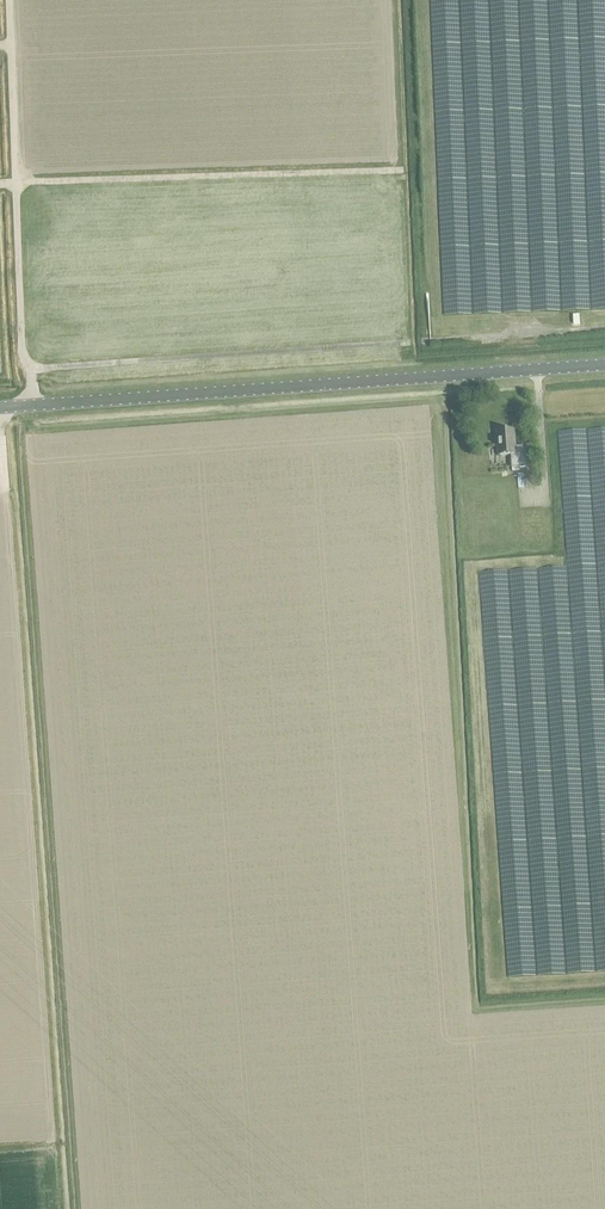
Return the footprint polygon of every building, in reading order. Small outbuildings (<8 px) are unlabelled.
[(509,166),(565,162),(556,41),(499,46),(509,166)] [(604,160),(604,77),(594,78),(601,160),(604,160)] [(497,431),(498,455),(510,454),(511,467),(527,466),(525,446),(515,446),(514,430),(497,431)] [(592,581),(596,620),(601,619),(602,627),(604,626),(604,580),(592,581)] [(560,817),(582,818),(583,805),(560,804),(560,817)]
